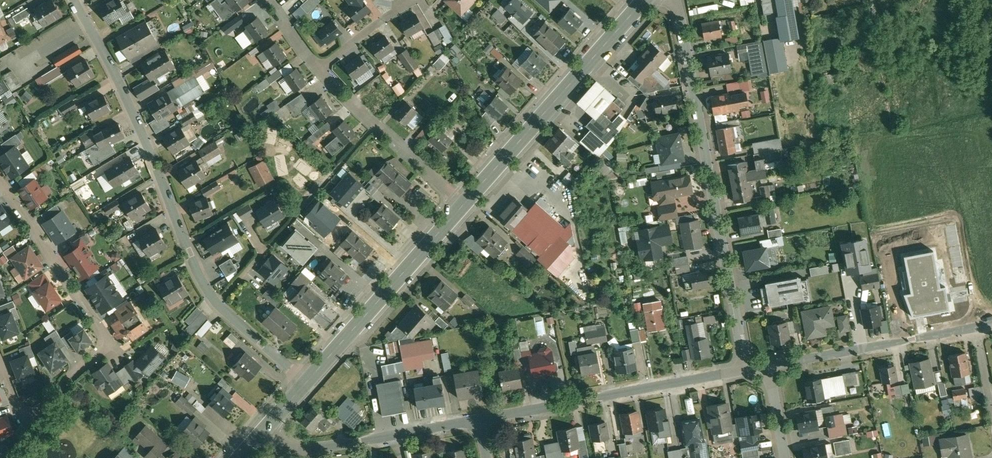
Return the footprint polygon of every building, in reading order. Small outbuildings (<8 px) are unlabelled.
[(36,9),(45,25),(63,14),(58,6),(57,7),(54,0),(52,0),(36,9)] [(100,8),(109,23),(113,20),(114,21),(122,17),(122,16),(128,12),(121,0),(114,0),(100,8)] [(220,0),(215,0),(211,3),(215,9),(218,7),(225,18),(235,11),(227,0),(222,3),(220,0)] [(235,11),(236,12),(249,2),(247,0),(227,0),(235,11)] [(301,6),(308,13),(321,1),(320,0),(307,0),(301,6)] [(353,6),(348,10),(357,21),(371,10),(364,0),(349,0),(353,6)] [(446,0),(462,14),(474,0),(447,0),(446,0)] [(763,1),(765,14),(779,11),(782,25),(779,26),(781,36),(782,36),(798,33),(792,0),(763,0),(763,1)] [(29,8),(14,16),(18,23),(30,15),(31,12),(29,8)] [(496,9),(490,15),(498,23),(504,17),(496,9)] [(525,17),(517,9),(508,18),(517,26),(525,17)] [(574,14),(569,10),(559,21),(573,33),(583,22),(579,19),(581,17),(576,12),(574,14)] [(128,12),(122,16),(122,17),(124,21),(131,17),(128,12)] [(417,14),(401,23),(408,36),(424,27),(417,14)] [(240,16),(230,23),(234,28),(244,21),(240,16)] [(258,18),(247,26),(249,28),(254,36),(257,40),(269,32),(258,18)] [(333,21),(319,32),(328,44),(343,32),(333,21)] [(720,21),(703,24),(705,39),(722,36),(720,21)] [(148,22),(133,31),(143,50),(158,42),(148,22)] [(565,41),(545,23),(535,35),(555,53),(565,41)] [(10,37),(15,34),(12,28),(7,30),(10,37)] [(254,36),(249,28),(244,32),(250,39),(254,36)] [(446,37),(440,28),(435,31),(440,40),(446,37)] [(981,30),(984,45),(991,43),(991,28),(981,30)] [(133,31),(118,39),(129,58),(143,50),(133,31)] [(435,31),(429,34),(435,45),(441,42),(440,40),(435,31)] [(387,36),(372,46),(380,58),(382,56),(385,61),(397,52),(387,36)] [(781,36),(763,39),(769,72),(770,75),(785,72),(781,49),(784,48),(782,36),(781,36)] [(760,49),(748,51),(752,75),(769,72),(763,41),(759,42),(760,49)] [(287,57),(276,42),(264,51),(275,66),(287,57)] [(759,42),(738,46),(739,53),(748,51),(760,49),(759,42)] [(668,56),(653,43),(638,59),(652,72),(653,72),(668,56)] [(78,45),(55,59),(59,66),(82,52),(78,45)] [(502,54),(495,47),(491,51),(497,58),(502,54)] [(547,63),(530,48),(529,48),(534,52),(522,64),(518,60),(518,61),(522,65),(534,75),(535,76),(547,63)] [(143,50),(129,58),(133,63),(146,56),(143,50)] [(166,50),(143,65),(152,80),(154,79),(157,84),(168,78),(165,72),(176,66),(166,50)] [(418,66),(407,50),(399,55),(411,71),(418,66)] [(443,54),(431,62),(436,69),(448,60),(443,54)] [(728,54),(709,57),(711,71),(718,70),(719,73),(731,70),(728,54)] [(361,56),(346,67),(354,78),(369,68),(361,56)] [(87,59),(68,70),(77,86),(96,75),(87,59)] [(652,72),(638,59),(629,70),(628,69),(628,70),(643,83),(643,82),(650,74),(652,72)] [(534,75),(522,65),(518,69),(520,71),(530,80),(534,75)] [(59,66),(43,76),(47,83),(64,74),(59,66)] [(280,68),(267,78),(271,83),(284,74),(280,68)] [(522,81),(508,68),(497,80),(511,93),(522,81)] [(191,78),(177,86),(178,87),(168,93),(177,108),(202,93),(194,79),(199,76),(195,69),(188,73),(191,78)] [(296,69),(285,77),(296,92),(307,83),(296,69)] [(22,85),(13,71),(5,76),(14,91),(22,85)] [(188,73),(174,81),(177,86),(191,78),(188,73)] [(837,73),(823,75),(825,84),(839,81),(837,73)] [(650,74),(643,82),(651,89),(658,81),(650,74)] [(381,75),(373,81),(376,86),(381,82),(384,80),(381,75)] [(393,83),(387,76),(385,78),(390,85),(393,83)] [(152,80),(144,85),(150,95),(160,89),(157,84),(154,79),(152,80)] [(748,79),(727,83),(728,90),(740,88),(741,91),(750,89),(748,79)] [(0,83),(0,97),(3,95),(9,105),(18,99),(5,80),(0,83)] [(396,95),(384,80),(381,82),(393,97),(396,95)] [(577,102),(594,117),(595,119),(612,100),(615,97),(597,80),(577,102)] [(142,82),(134,87),(142,100),(150,95),(144,85),(142,82)] [(99,96),(109,90),(106,85),(96,91),(99,96)] [(766,90),(759,91),(760,102),(767,101),(766,90)] [(746,92),(730,95),(733,110),(749,107),(746,92)] [(168,93),(150,104),(159,119),(177,108),(168,93)] [(302,93),(288,103),(293,110),(297,107),(298,110),(308,103),(302,93)] [(475,103),(466,94),(459,100),(468,110),(475,103)] [(643,94),(637,104),(644,109),(650,99),(643,94)] [(730,94),(712,97),(712,98),(711,99),(711,103),(713,104),(715,113),(723,111),(733,110),(730,95),(730,94)] [(105,95),(87,105),(94,119),(112,109),(105,95)] [(494,98),(490,95),(483,103),(485,104),(487,106),(494,98)] [(674,95),(662,97),(662,96),(654,97),(657,113),(677,109),(674,95)] [(508,106),(496,96),(487,106),(485,108),(497,118),(498,118),(499,119),(504,113),(503,112),(508,106)] [(332,111),(321,97),(310,105),(321,120),(332,111)] [(627,105),(618,97),(614,101),(623,110),(627,105)] [(74,100),(62,108),(66,115),(78,108),(74,100)] [(612,100),(595,119),(606,129),(620,113),(623,110),(614,101),(612,100)] [(274,102),(267,106),(270,113),(278,109),(274,102)] [(407,102),(395,115),(405,125),(418,111),(407,102)] [(601,139),(591,129),(580,141),(598,157),(602,153),(616,137),(635,108),(634,108),(627,119),(620,113),(606,129),(609,130),(601,139)] [(207,116),(204,110),(196,115),(200,121),(207,116)] [(496,120),(486,111),(482,116),(489,128),(489,127),(496,120)] [(723,111),(715,113),(717,123),(729,120),(727,114),(724,114),(723,111)] [(194,112),(181,120),(185,126),(197,118),(194,112)] [(595,119),(594,117),(586,125),(591,129),(601,139),(609,130),(606,129),(595,119)] [(338,135),(325,145),(333,154),(343,145),(344,146),(345,145),(345,144),(357,134),(345,120),(334,130),(338,135)] [(328,121),(314,133),(318,138),(332,126),(328,121)] [(119,123),(103,131),(109,144),(111,143),(125,136),(119,123)] [(730,126),(718,128),(722,153),(735,150),(734,143),(740,142),(739,136),(735,137),(734,134),(733,134),(732,126),(730,126)] [(182,127),(164,138),(173,152),(190,142),(182,127)] [(562,128),(547,145),(560,157),(567,149),(575,140),(562,128)] [(453,141),(439,129),(429,139),(443,151),(453,141)] [(93,130),(81,137),(87,146),(93,143),(91,139),(96,137),(93,130)] [(103,141),(87,149),(95,165),(117,152),(111,143),(109,144),(103,131),(99,133),(103,141)] [(17,134),(2,144),(8,152),(16,147),(23,143),(17,134)] [(679,134),(658,137),(659,143),(658,145),(659,150),(661,152),(663,162),(663,163),(680,160),(684,159),(679,134)] [(777,139),(767,141),(768,144),(755,146),(756,153),(781,148),(783,148),(781,138),(777,139)] [(216,142),(200,152),(203,157),(207,155),(210,159),(222,152),(216,142)] [(0,157),(0,159),(12,177),(29,166),(16,147),(8,152),(0,157)] [(756,153),(753,154),(754,160),(763,158),(764,163),(765,163),(783,159),(781,148),(756,153)] [(574,156),(567,149),(560,157),(567,164),(574,156)] [(68,159),(63,151),(54,157),(59,164),(68,159)] [(131,158),(107,172),(115,187),(130,178),(133,182),(143,176),(131,158)] [(763,158),(754,160),(756,168),(756,169),(758,168),(758,170),(765,169),(766,169),(765,163),(764,163),(763,158)] [(680,160),(663,163),(663,162),(659,163),(659,165),(660,171),(661,171),(681,167),(680,160)] [(197,161),(178,172),(187,186),(194,182),(194,183),(206,176),(197,161)] [(603,161),(597,167),(605,176),(611,170),(603,161)] [(746,161),(728,164),(732,183),(750,179),(767,176),(765,169),(758,170),(758,168),(756,169),(756,168),(748,169),(746,161)] [(261,162),(248,169),(259,190),(273,182),(261,162)] [(395,169),(386,162),(381,167),(373,176),(369,181),(378,189),(385,181),(401,196),(412,183),(395,169)] [(377,163),(369,172),(373,176),(381,167),(377,163)] [(659,165),(646,168),(647,173),(660,171),(659,165)] [(363,187),(365,185),(348,170),(324,197),(341,212),(363,187)] [(33,172),(27,176),(31,182),(35,180),(37,178),(33,172)] [(570,172),(562,180),(570,187),(577,179),(570,172)] [(690,175),(652,183),(655,196),(660,195),(661,203),(674,201),(673,196),(693,192),(690,175)] [(84,177),(72,184),(76,191),(86,185),(88,184),(84,177)] [(750,179),(732,183),(735,201),(753,198),(750,179)] [(31,182),(21,189),(33,207),(47,198),(35,180),(31,182)] [(378,189),(369,181),(365,185),(363,187),(378,200),(384,194),(378,189)] [(217,182),(203,190),(206,196),(221,187),(217,182)] [(768,184),(761,186),(763,195),(763,196),(770,195),(768,184)] [(142,193),(124,204),(133,219),(151,208),(142,193)] [(763,195),(757,196),(758,203),(771,201),(770,195),(763,196),(763,195)] [(208,197),(190,204),(196,219),(214,213),(208,197)] [(516,198),(499,217),(498,217),(512,229),(529,210),(516,198),(515,198),(516,198)] [(118,200),(105,208),(109,214),(122,206),(118,200)] [(275,200),(256,211),(265,226),(284,215),(275,200)] [(566,227),(537,202),(529,210),(512,229),(528,243),(526,246),(539,257),(538,259),(557,276),(575,256),(573,245),(576,245),(571,222),(570,222),(566,227)] [(675,203),(659,206),(661,220),(676,217),(678,217),(675,203)] [(57,204),(42,214),(47,222),(62,211),(57,204)] [(250,204),(238,211),(243,219),(255,213),(250,204)] [(400,219),(383,204),(373,216),(389,231),(400,219)] [(13,220),(2,205),(0,206),(0,229),(13,220)] [(774,207),(764,208),(765,213),(767,223),(777,221),(774,207)] [(47,222),(45,223),(58,243),(76,231),(62,211),(47,222)] [(678,217),(676,217),(677,224),(681,223),(694,220),(692,214),(678,217)] [(759,214),(738,217),(741,234),(762,231),(761,224),(759,214)] [(694,220),(681,223),(686,248),(703,245),(701,235),(698,220),(698,219),(694,220)] [(320,240),(331,228),(324,222),(313,234),(320,240)] [(668,223),(661,225),(661,226),(664,242),(671,240),(668,223)] [(229,224),(205,239),(205,240),(207,239),(215,252),(213,253),(214,254),(221,249),(223,251),(239,241),(229,224)] [(507,242),(489,226),(478,239),(483,245),(495,256),(507,242)] [(661,226),(639,230),(645,263),(662,259),(660,246),(664,246),(664,242),(661,226)] [(781,227),(768,230),(770,238),(783,235),(781,227)] [(157,229),(140,239),(149,256),(160,249),(167,245),(157,229)] [(277,248),(303,271),(320,251),(295,229),(277,248)] [(352,231),(341,243),(348,249),(353,244),(351,242),(357,235),(352,231)] [(86,233),(71,244),(76,251),(85,244),(86,245),(92,241),(86,233)] [(373,249),(357,235),(351,242),(353,244),(348,249),(362,262),(373,249)] [(478,239),(473,235),(466,243),(477,252),(483,245),(478,239)] [(866,239),(841,243),(847,273),(871,269),(866,239)] [(76,251),(68,256),(75,266),(74,266),(81,276),(82,277),(91,271),(88,267),(94,263),(89,255),(91,254),(86,245),(85,244),(76,251)] [(14,245),(4,252),(9,260),(19,253),(14,245)] [(30,246),(13,258),(26,278),(43,266),(30,246)] [(536,259),(523,247),(517,253),(531,265),(536,259)] [(687,255),(671,258),(673,266),(676,266),(689,263),(686,248),(687,255)] [(743,254),(746,270),(768,266),(765,250),(743,254)] [(119,255),(116,259),(118,261),(112,266),(117,271),(126,262),(119,255)] [(275,255),(270,260),(269,259),(264,265),(265,266),(261,271),(275,283),(288,267),(275,255)] [(231,259),(220,265),(227,276),(238,270),(231,259)] [(349,276),(332,261),(320,274),(337,289),(349,276)] [(689,263),(676,266),(677,273),(690,271),(691,271),(689,263)] [(824,264),(807,267),(808,275),(826,272),(824,264)] [(107,268),(96,275),(100,280),(107,275),(108,276),(110,274),(107,268)] [(708,270),(691,273),(691,271),(690,271),(692,281),(685,282),(686,290),(710,285),(708,270)] [(298,276),(296,278),(297,278),(291,284),(299,291),(305,285),(307,286),(312,280),(302,272),(298,276)] [(44,273),(30,283),(35,291),(50,281),(44,273)] [(878,273),(860,277),(863,289),(881,285),(878,273)] [(100,280),(88,289),(96,300),(115,287),(108,276),(107,275),(100,280)] [(179,275),(160,287),(170,304),(189,292),(179,275)] [(62,299),(50,281),(35,291),(47,309),(62,299)] [(458,295),(442,281),(429,295),(440,305),(442,302),(448,307),(458,295)] [(800,282),(764,289),(765,292),(761,293),(764,307),(767,306),(769,312),(804,305),(803,299),(809,298),(806,284),(800,285),(800,282)] [(307,286),(305,285),(299,291),(292,300),(312,318),(319,310),(320,310),(326,303),(307,286)] [(115,287),(96,300),(104,312),(116,304),(123,299),(123,298),(115,287)] [(282,301),(268,290),(264,295),(277,306),(282,301)] [(475,301),(466,293),(462,298),(471,306),(475,301)] [(123,299),(116,304),(119,309),(129,302),(126,297),(123,298),(123,299)] [(0,306),(0,314),(1,316),(12,312),(11,309),(16,307),(14,300),(0,306)] [(119,309),(116,311),(121,318),(135,309),(136,309),(131,301),(129,302),(119,309)] [(660,301),(644,303),(646,311),(662,309),(660,301)] [(418,305),(399,325),(387,338),(390,340),(400,339),(411,337),(422,324),(426,328),(434,320),(427,314),(427,313),(418,305)] [(880,305),(862,309),(865,326),(881,323),(879,312),(881,311),(880,305)] [(830,306),(803,311),(808,336),(819,334),(818,326),(834,323),(830,306)] [(198,307),(189,317),(194,321),(194,322),(203,312),(198,307)] [(297,327),(275,307),(274,308),(276,310),(267,321),(265,319),(264,320),(274,329),(286,340),(297,327)] [(121,318),(113,324),(122,337),(123,336),(127,342),(133,338),(134,339),(142,334),(137,326),(144,322),(136,309),(135,309),(121,318)] [(662,309),(646,311),(649,331),(665,329),(662,309)] [(0,316),(0,328),(4,338),(20,332),(12,312),(1,316),(0,316)] [(194,321),(191,324),(185,331),(191,336),(209,318),(203,312),(194,322),(194,321)] [(702,323),(716,321),(714,314),(701,316),(702,323)] [(846,315),(839,316),(841,330),(849,329),(846,315)] [(449,324),(440,316),(435,321),(444,329),(449,324)] [(49,319),(44,323),(51,333),(57,329),(49,319)] [(209,320),(197,332),(203,337),(214,324),(209,320)] [(787,321),(769,324),(773,343),(790,340),(787,321)] [(696,323),(687,324),(689,335),(698,333),(696,323)] [(605,325),(597,326),(598,330),(600,341),(607,339),(605,325)] [(75,334),(69,338),(74,345),(78,351),(79,352),(79,351),(93,342),(94,341),(94,340),(85,328),(75,334)] [(638,328),(630,329),(633,342),(641,341),(639,330),(638,328)] [(645,329),(639,330),(641,341),(647,340),(645,329)] [(57,330),(45,338),(51,346),(57,342),(61,349),(67,345),(62,338),(57,330)] [(598,330),(585,332),(587,343),(600,341),(598,330)] [(73,331),(62,338),(67,345),(69,348),(74,345),(69,338),(75,334),(73,331)] [(240,340),(232,333),(224,341),(232,348),(240,340)] [(699,339),(698,333),(689,335),(693,358),(710,355),(707,338),(699,339)] [(411,337),(400,339),(400,341),(402,351),(405,370),(424,366),(423,358),(435,356),(434,351),(432,339),(415,342),(414,336),(411,337)] [(207,345),(202,341),(198,346),(202,350),(207,345)] [(394,343),(388,344),(390,353),(402,351),(400,341),(394,342),(394,343)] [(51,346),(41,353),(52,370),(68,359),(61,349),(57,342),(51,346)] [(31,344),(20,349),(23,357),(28,355),(30,358),(35,356),(31,344)] [(154,346),(143,358),(142,356),(135,364),(141,371),(144,368),(150,373),(165,356),(154,346)] [(541,348),(539,351),(540,352),(531,354),(530,354),(533,368),(534,375),(557,371),(559,369),(558,362),(555,360),(553,361),(551,348),(548,346),(541,348)] [(592,347),(578,349),(582,372),(592,371),(600,370),(596,350),(593,350),(592,347)] [(521,348),(513,349),(516,366),(524,364),(522,352),(521,348)] [(632,348),(615,351),(618,372),(636,369),(632,348)] [(689,349),(683,350),(685,360),(691,358),(689,349)] [(530,350),(522,352),(524,364),(525,369),(533,368),(530,354),(531,354),(530,350)] [(246,352),(234,367),(243,375),(244,375),(250,380),(262,367),(246,352)] [(448,352),(442,353),(445,371),(452,369),(448,352)] [(965,352),(949,355),(953,376),(954,376),(955,385),(966,383),(965,374),(969,373),(965,352)] [(23,357),(13,361),(19,379),(35,373),(30,358),(28,355),(23,357)] [(930,358),(910,362),(916,387),(935,383),(930,358)] [(135,364),(133,361),(126,366),(134,379),(135,380),(143,375),(141,371),(135,364)] [(109,363),(94,373),(99,380),(98,381),(97,384),(99,387),(102,388),(104,387),(109,394),(123,384),(123,383),(116,373),(109,363)] [(894,365),(881,367),(884,383),(897,380),(894,365)] [(126,366),(116,373),(123,383),(123,384),(124,386),(134,379),(126,366)] [(519,368),(499,371),(502,383),(502,382),(503,388),(522,384),(519,368)] [(182,387),(188,377),(174,369),(168,379),(182,387)] [(479,371),(455,376),(459,396),(483,392),(479,371)] [(856,371),(842,374),(843,375),(845,386),(858,384),(856,371)] [(400,372),(384,374),(386,382),(377,383),(383,416),(407,412),(400,372)] [(843,375),(821,379),(824,397),(847,393),(845,386),(843,375)] [(435,384),(415,388),(417,400),(419,408),(419,407),(437,404),(437,405),(446,404),(443,391),(444,391),(443,388),(441,376),(434,377),(435,384)] [(821,379),(805,382),(808,393),(810,393),(812,401),(825,398),(824,397),(821,379)] [(945,381),(938,382),(941,396),(948,394),(945,381)] [(885,386),(887,396),(901,394),(899,384),(885,386)] [(982,385),(974,386),(976,397),(983,395),(982,385)] [(233,396),(223,388),(210,403),(225,416),(236,404),(230,399),(233,396)] [(415,388),(409,389),(411,401),(417,400),(415,388)] [(966,388),(953,391),(955,405),(960,404),(961,407),(969,406),(966,388)] [(197,409),(182,396),(177,401),(192,414),(197,409)] [(940,413),(948,413),(947,397),(939,398),(940,413)] [(350,398),(345,404),(349,408),(351,406),(355,403),(350,398)] [(206,408),(198,400),(194,405),(203,412),(206,408)] [(727,402),(710,405),(715,433),(732,430),(733,429),(732,424),(727,402)] [(332,423),(313,406),(301,420),(313,430),(316,427),(317,429),(319,426),(325,431),(332,423)] [(349,408),(341,417),(348,423),(358,412),(351,406),(349,408)] [(664,408),(648,411),(651,430),(668,427),(664,408)] [(815,410),(797,414),(800,429),(807,427),(807,431),(819,428),(815,410)] [(642,435),(638,411),(622,414),(626,438),(642,435)] [(759,414),(745,416),(747,430),(748,437),(756,435),(756,431),(762,430),(759,414)] [(834,415),(826,416),(828,426),(836,425),(835,424),(834,415)] [(0,440),(8,438),(7,435),(14,432),(8,416),(0,419),(0,440)] [(745,416),(736,418),(737,423),(739,432),(747,430),(745,416)] [(196,417),(181,433),(190,441),(190,440),(198,447),(210,433),(200,425),(203,423),(196,417)] [(682,422),(687,447),(689,457),(709,457),(705,439),(704,440),(700,419),(682,422)] [(606,421),(591,424),(594,441),(606,439),(609,438),(606,421)] [(836,425),(828,426),(830,438),(844,435),(841,423),(835,424),(836,425)] [(159,450),(166,442),(147,425),(134,439),(140,444),(142,442),(153,452),(148,457),(168,457),(159,450)] [(545,445),(547,455),(541,456),(542,457),(556,457),(565,456),(564,451),(579,448),(578,442),(579,442),(579,440),(578,435),(577,435),(575,427),(558,430),(561,442),(545,445)] [(508,438),(512,457),(535,457),(531,434),(508,438)] [(940,439),(942,449),(948,448),(950,457),(972,457),(967,434),(940,439)] [(674,436),(665,438),(668,451),(676,449),(674,436)] [(579,440),(579,442),(578,442),(579,448),(581,457),(582,457),(589,457),(586,439),(579,440)] [(757,439),(741,442),(742,451),(758,448),(757,439)] [(185,451),(173,440),(169,445),(181,456),(185,451)] [(848,440),(834,442),(837,455),(850,452),(848,440)] [(907,441),(899,442),(899,440),(897,441),(897,443),(895,443),(896,451),(908,449),(907,441)] [(627,442),(619,444),(622,457),(629,456),(627,442)] [(804,448),(806,457),(827,457),(830,457),(829,452),(832,452),(831,443),(804,448)] [(463,448),(449,451),(450,457),(465,457),(463,448)] [(758,448),(742,451),(744,457),(757,455),(760,455),(758,448)]
